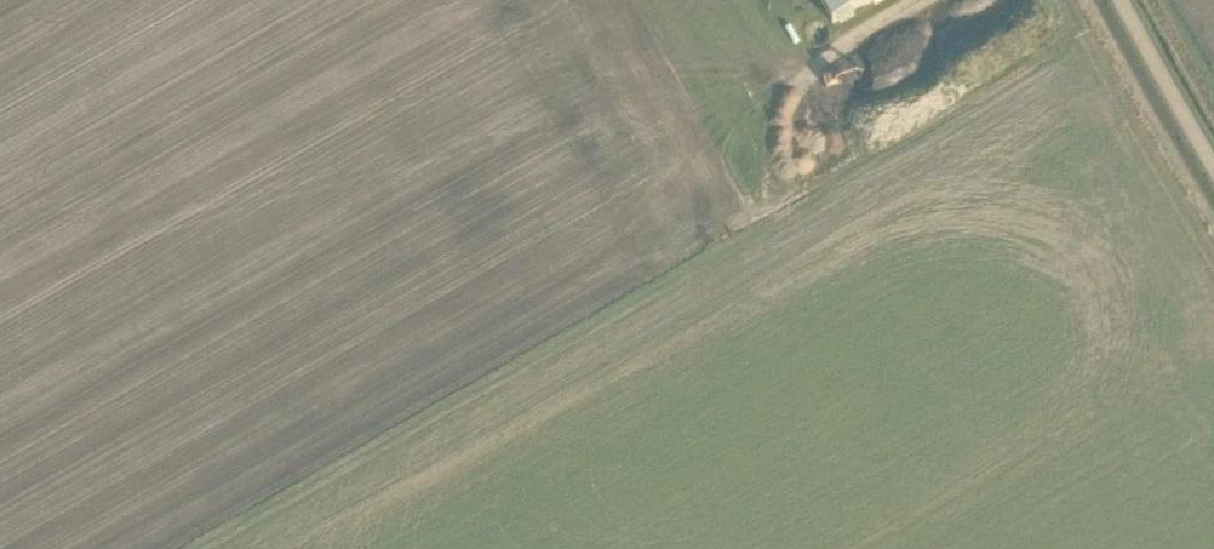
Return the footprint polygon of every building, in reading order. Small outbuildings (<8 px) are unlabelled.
[(834,26),(881,0),(819,0),(834,26)]
